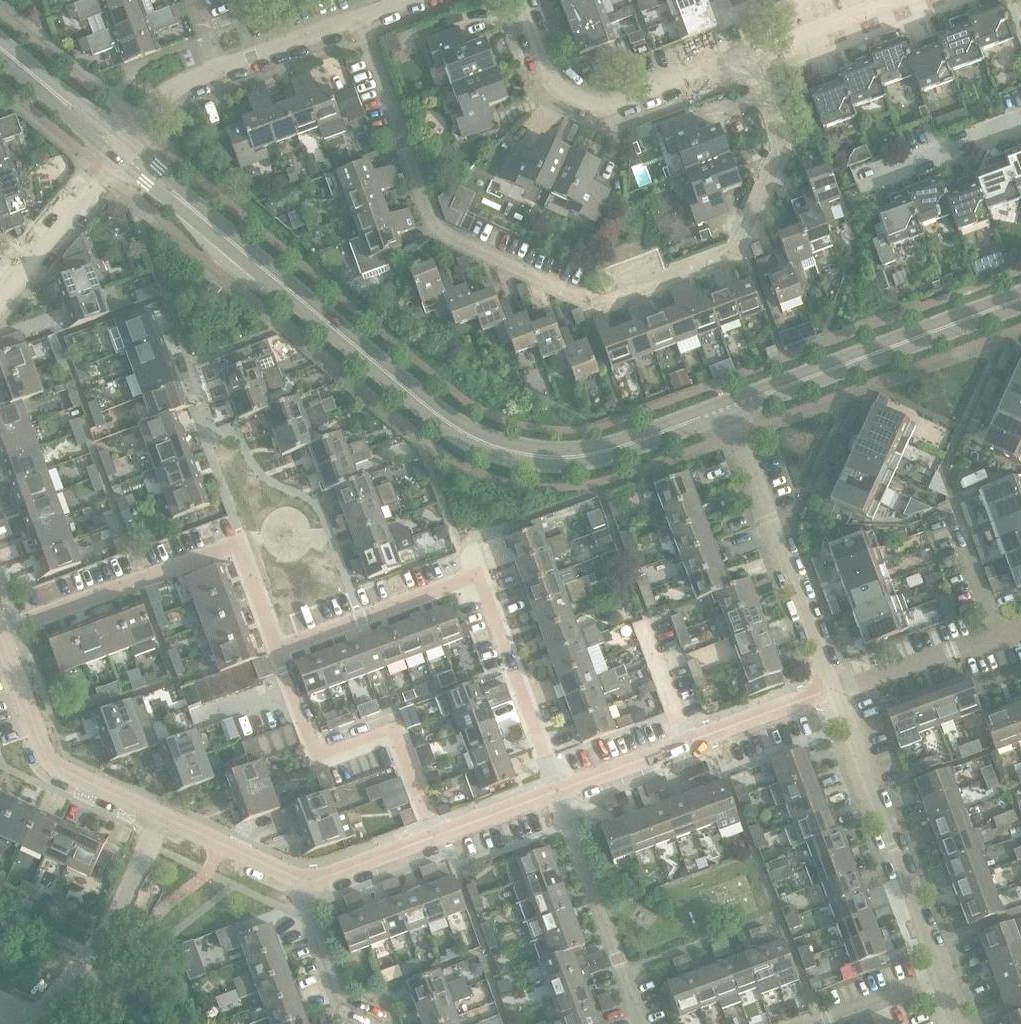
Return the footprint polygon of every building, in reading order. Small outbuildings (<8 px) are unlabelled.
[(130,23),(121,0),(88,0),(67,8),(72,19),(79,17),(81,22),(106,13),(112,29),(113,29),(130,23)] [(130,23),(148,16),(147,16),(142,0),(121,0),(130,23)] [(565,14),(601,1),(600,0),(560,0),(565,14)] [(655,8),(652,0),(651,0),(639,5),(642,13),(655,8)] [(669,3),(667,0),(652,0),(655,8),(669,3)] [(675,20),(710,7),(707,0),(667,0),(669,3),(675,20)] [(968,15),(984,60),(985,60),(982,51),(1014,39),(1000,0),(982,0),(978,1),(982,10),(968,15)] [(565,14),(573,33),(608,21),(606,16),(601,1),(565,14)] [(148,16),(130,23),(142,57),(161,50),(154,33),(179,24),(177,19),(185,16),(180,3),(147,16),(148,16)] [(633,6),(620,11),(623,20),(637,15),(633,6)] [(717,28),(710,7),(675,20),(682,41),(717,28)] [(606,16),(608,21),(610,25),(623,20),(620,11),(606,16)] [(462,23),(459,14),(451,17),(454,26),(462,23)] [(952,31),(938,36),(955,81),(956,81),(952,72),(984,60),(968,15),(949,22),(952,31)] [(610,25),(608,21),(573,33),(581,56),(596,50),(604,70),(623,63),(610,25)] [(125,64),(142,57),(130,23),(113,29),(112,29),(80,41),(84,53),(91,51),(94,56),(119,47),(125,64)] [(453,87),(497,71),(486,41),(466,48),(459,29),(427,41),(437,67),(444,64),(453,87)] [(900,30),(899,31),(916,76),(915,76),(922,93),(955,81),(938,36),(920,43),(923,51),(909,56),(900,30)] [(633,45),(644,40),(646,40),(643,31),(629,36),(633,45)] [(916,76),(899,31),(881,38),(884,46),(870,51),(883,88),(884,87),(915,76),(916,76)] [(854,67),(840,72),(857,117),(858,117),(854,108),(887,96),(884,87),(883,88),(870,51),(851,58),(854,67)] [(508,100),(497,71),(453,87),(461,109),(454,112),(463,138),(496,126),(489,108),(508,100)] [(824,129),(857,117),(840,72),(822,79),(825,88),(810,93),(824,129)] [(300,77),(319,128),(323,139),(346,131),(330,88),(317,93),(310,73),(300,77)] [(298,100),(286,104),(298,136),(319,128),(300,77),(290,80),(298,100)] [(336,94),(347,123),(368,115),(358,86),(336,94)] [(267,89),(257,93),(276,144),(298,136),(286,104),(274,109),(267,89)] [(266,148),(276,144),(257,93),(247,96),(255,116),(242,120),(243,123),(226,130),(241,169),(270,159),(266,148)] [(0,122),(0,165),(11,161),(4,142),(23,135),(16,116),(0,122)] [(686,173),(731,157),(719,127),(699,134),(693,116),(661,127),(670,153),(678,151),(686,173)] [(530,183),(552,193),(571,151),(542,137),(534,156),(515,148),(501,178),(527,190),(530,183)] [(1005,154),(1020,197),(1020,195),(1019,190),(1020,190),(1020,138),(1016,140),(1019,149),(1005,154)] [(601,164),(571,151),(552,193),(573,203),(570,210),(595,222),(610,191),(592,183),(601,164)] [(976,175),(992,220),(993,220),(990,211),(1020,199),(1020,197),(1005,154),(986,161),(990,170),(976,175)] [(742,187),(731,157),(686,173),(695,196),(687,199),(697,225),(729,213),(722,194),(742,187)] [(0,165),(0,189),(15,229),(24,226),(25,223),(22,214),(30,211),(11,161),(0,165)] [(345,194),(397,175),(394,166),(374,173),(370,161),(326,177),(334,199),(345,195),(345,194)] [(825,226),(826,226),(835,222),(828,204),(841,199),(829,167),(806,176),(810,187),(800,191),(802,195),(812,192),(825,226)] [(921,185),(907,190),(921,227),(953,215),(937,170),(918,177),(921,185)] [(992,220),(976,175),(957,182),(960,190),(947,195),(937,170),(953,215),(959,232),(992,220)] [(401,185),(397,175),(345,194),(345,195),(353,216),(385,204),(381,192),(401,185)] [(452,188),(439,200),(447,222),(456,227),(462,215),(462,214),(466,215),(475,195),(461,188),(457,194),(452,188)] [(785,188),(777,191),(782,204),(790,201),(785,188)] [(15,229),(0,189),(0,224),(3,231),(6,233),(15,229)] [(907,190),(889,197),(892,206),(877,211),(886,236),(873,241),(883,267),(897,262),(892,247),(924,235),(921,227),(907,190)] [(834,248),(826,226),(825,226),(812,192),(802,195),(803,198),(791,203),(800,228),(801,228),(808,246),(809,245),(813,256),(834,248)] [(390,216),(385,204),(353,216),(361,237),(412,218),(409,209),(390,216)] [(388,265),(384,254),(401,248),(397,236),(416,228),(412,218),(361,237),(349,242),(361,275),(388,265)] [(814,259),(813,256),(809,245),(808,246),(801,228),(800,228),(778,236),(783,248),(774,251),(778,262),(787,258),(798,286),(808,283),(801,264),(814,259)] [(761,243),(752,247),(757,259),(765,256),(761,243)] [(405,249),(403,252),(405,258),(418,249),(416,245),(405,249)] [(100,290),(87,253),(65,261),(70,275),(56,280),(65,304),(100,290)] [(471,268),(466,256),(457,259),(462,271),(471,268)] [(803,298),(798,286),(787,258),(778,262),(781,270),(768,275),(780,306),(803,298)] [(443,318),(452,314),(442,286),(452,282),(448,271),(438,275),(434,263),(411,272),(423,304),(436,299),(443,318)] [(732,265),(722,268),(741,320),(763,312),(751,280),(739,284),(732,265)] [(719,291),(708,296),(720,328),(741,320),(722,268),(712,272),(719,291)] [(884,272),(874,275),(880,293),(890,289),(884,272)] [(689,281),(679,284),(698,336),(720,328),(708,296),(696,300),(689,281)] [(455,290),(452,282),(442,286),(452,314),(456,326),(478,318),(479,318),(471,299),(472,299),(467,285),(455,290)] [(531,296),(526,284),(518,287),(522,299),(531,296)] [(677,308),(665,312),(677,344),(698,336),(679,284),(669,288),(677,308)] [(100,290),(65,304),(74,328),(109,315),(100,290)] [(503,346),(512,342),(513,342),(502,313),(512,310),(508,299),(499,302),(494,291),(472,299),(471,299),(479,318),(478,318),(483,332),(496,327),(503,346)] [(895,292),(882,297),(887,310),(900,305),(895,292)] [(646,297),(637,300),(656,352),(677,344),(665,312),(654,316),(646,297)] [(634,324),(623,328),(634,360),(656,352),(637,300),(627,304),(634,324)] [(586,321),(581,309),(573,312),(577,325),(586,321)] [(515,318),(512,310),(502,313),(513,342),(512,342),(516,354),(538,346),(539,346),(532,327),(532,326),(527,313),(515,318)] [(634,360),(623,328),(611,332),(603,313),(593,317),(612,368),(634,360)] [(118,355),(127,352),(162,339),(153,314),(109,330),(118,355)] [(563,374),(572,370),(573,370),(562,341),(572,337),(568,327),(559,330),(554,318),(532,326),(532,327),(539,346),(538,346),(543,360),(556,355),(563,374)] [(5,354),(0,355),(0,379),(1,382),(36,369),(23,332),(0,340),(0,341),(5,354)] [(575,345),(572,337),(562,341),(573,370),(572,370),(576,382),(600,373),(588,341),(575,345)] [(127,352),(136,374),(171,362),(162,339),(127,352)] [(58,361),(67,358),(62,346),(54,349),(58,361)] [(764,351),(768,360),(779,356),(776,347),(764,351)] [(1006,347),(1001,358),(1009,361),(1014,350),(1006,347)] [(81,355),(72,358),(77,370),(86,367),(81,355)] [(67,358),(58,361),(62,373),(71,370),(67,358)] [(1009,361),(1001,358),(996,370),(1003,373),(1009,361)] [(734,359),(713,364),(715,375),(736,370),(734,359)] [(221,373),(230,397),(282,378),(278,368),(260,375),(255,361),(221,373)] [(136,374),(144,398),(179,385),(171,362),(136,374)] [(1019,366),(1012,381),(1020,386),(1020,367),(1019,366)] [(90,379),(86,367),(77,370),(81,382),(90,379)] [(1,382),(9,405),(10,405),(22,401),(23,401),(45,393),(36,369),(1,382)] [(677,389),(693,382),(687,369),(671,376),(677,389)] [(285,387),(282,378),(230,397),(239,420),(266,410),(265,410),(272,407),(272,406),(267,393),(285,387)] [(992,378),(987,389),(995,392),(1000,381),(992,378)] [(1005,397),(1020,405),(1020,386),(1012,381),(1005,397)] [(188,408),(179,385),(144,398),(152,420),(153,420),(174,412),(175,413),(188,408)] [(995,392),(987,389),(981,400),(989,404),(995,392)] [(71,396),(75,408),(84,405),(79,393),(71,396)] [(266,410),(274,433),(326,413),(322,404),(303,411),(298,397),(272,406),(272,407),(265,410),(266,410)] [(1005,397),(998,412),(1020,423),(1020,405),(1005,397)] [(23,401),(22,401),(10,405),(9,405),(0,408),(0,435),(31,424),(23,401)] [(89,404),(94,416),(102,413),(98,401),(89,404)] [(853,403),(848,415),(856,418),(861,407),(853,403)] [(874,407),(867,423),(909,442),(916,426),(874,407)] [(978,409),(973,419),(981,423),(986,412),(978,409)] [(139,425),(148,450),(183,437),(175,413),(174,412),(153,420),(152,420),(139,425)] [(991,428),(1020,442),(1020,423),(998,412),(991,428)] [(107,425),(102,413),(94,416),(98,429),(107,425)] [(329,423),(326,413),(274,433),(283,456),(309,447),(309,446),(315,444),(315,442),(310,430),(329,423)] [(856,418),(848,415),(843,427),(851,430),(856,418)] [(75,435),(84,432),(79,419),(70,423),(75,435)] [(981,423),(973,419),(967,432),(975,435),(981,423)] [(867,423),(860,439),(901,458),(909,442),(867,423)] [(4,460),(40,447),(31,424),(0,435),(0,449),(4,460)] [(991,428),(983,444),(1020,461),(1020,442),(991,428)] [(84,432),(75,435),(79,447),(88,443),(84,432)] [(309,447),(317,468),(368,449),(364,439),(346,446),(341,433),(315,442),(315,444),(309,446),(309,447)] [(839,435),(834,447),(841,450),(847,438),(839,435)] [(148,450),(156,473),(192,460),(183,437),(148,450)] [(860,439),(852,455),(894,474),(901,458),(860,439)] [(4,460),(13,483),(48,470),(40,447),(4,460)] [(841,450),(834,447),(829,458),(836,461),(841,450)] [(371,458),(368,449),(317,468),(326,492),(335,488),(358,479),(358,478),(353,465),(371,458)] [(100,454),(104,466),(112,463),(108,451),(100,454)] [(852,455),(845,470),(887,489),(894,474),(852,455)] [(156,473),(165,496),(200,483),(192,460),(156,473)] [(116,474),(112,463),(104,466),(108,477),(116,474)] [(92,481),(101,478),(96,466),(88,469),(92,481)] [(825,466),(820,478),(827,481),(833,469),(825,466)] [(13,483),(21,507),(57,494),(48,470),(13,483)] [(845,470),(838,486),(880,505),(887,489),(845,470)] [(663,509),(696,497),(687,474),(654,486),(663,509)] [(335,488),(344,511),(395,492),(391,482),(373,489),(367,475),(358,478),(358,479),(335,488)] [(988,508),(1020,496),(1020,476),(982,490),(988,508)] [(101,478),(92,481),(96,493),(105,489),(101,478)] [(827,481),(820,478),(815,490),(822,493),(827,481)] [(209,506),(200,483),(165,496),(174,519),(209,506)] [(873,521),(880,505),(838,486),(831,502),(873,521)] [(344,511),(352,533),(385,521),(380,508),(398,501),(395,492),(344,511)] [(21,507),(30,530),(65,517),(57,494),(21,507)] [(994,524),(1020,514),(1020,496),(988,508),(994,524)] [(117,500),(121,512),(129,509),(125,497),(117,500)] [(663,509),(671,532),(704,520),(696,497),(663,509)] [(618,501),(608,504),(614,520),(624,516),(618,501)] [(961,505),(965,516),(973,513),(969,502),(961,505)] [(134,521),(129,509),(121,512),(125,524),(134,521)] [(109,527),(118,524),(113,512),(104,515),(109,527)] [(973,513),(965,516),(970,528),(978,525),(973,513)] [(1000,540),(1020,532),(1020,514),(994,524),(1000,540)] [(74,540),(65,517),(30,530),(38,553),(74,540)] [(680,554),(713,542),(704,520),(671,532),(680,554)] [(389,534),(385,521),(352,533),(360,556),(411,537),(408,527),(389,534)] [(118,524),(109,527),(113,539),(122,536),(118,524)] [(508,539),(517,563),(568,544),(565,535),(545,542),(540,528),(508,539)] [(822,530),(835,565),(879,549),(873,531),(864,534),(862,529),(822,530)] [(619,534),(624,549),(634,545),(629,531),(619,534)] [(1000,540),(1006,556),(1020,550),(1020,532),(1000,540)] [(973,537),(978,548),(986,545),(981,534),(973,537)] [(411,537),(360,556),(369,579),(402,567),(397,553),(415,546),(411,537)] [(74,540),(38,553),(47,577),(82,564),(74,540)] [(713,542),(680,554),(688,577),(721,564),(713,542)] [(517,563),(525,585),(557,573),(553,560),(572,553),(568,544),(517,563)] [(640,561),(634,545),(624,549),(630,564),(640,561)] [(986,545),(978,548),(982,560),(990,557),(986,545)] [(885,565),(879,549),(835,565),(841,581),(885,565)] [(1006,556),(1012,572),(1020,569),(1020,550),(1006,556)] [(812,560),(816,572),(824,569),(820,557),(812,560)] [(721,564),(688,577),(697,601),(716,594),(716,593),(730,588),(729,587),(721,564)] [(841,581),(847,597),(891,581),(885,565),(841,581)] [(195,603),(230,590),(221,566),(186,579),(195,603)] [(986,569),(990,580),(998,577),(993,566),(986,569)] [(824,569),(816,572),(821,584),(828,581),(824,569)] [(1012,572),(1019,589),(1020,588),(1020,569),(1012,572)] [(533,607),(585,589),(581,579),(562,586),(557,573),(525,585),(533,607)] [(635,579),(641,594),(651,590),(646,575),(635,579)] [(998,577),(990,580),(994,592),(1002,589),(998,577)] [(724,615),(757,603),(748,580),(729,587),(730,588),(716,593),(716,594),(724,615)] [(847,597),(853,613),(897,597),(891,581),(847,597)] [(533,607),(541,630),(574,618),(569,605),(588,598),(585,589),(533,607)] [(824,592),(828,604),(836,602),(831,589),(824,592)] [(203,626),(239,613),(230,590),(195,603),(203,626)] [(651,590),(641,594),(647,609),(657,605),(651,590)] [(951,595),(940,598),(947,619),(958,615),(951,595)] [(853,613),(859,630),(903,614),(897,597),(853,613)] [(836,602),(828,604),(833,616),(840,613),(836,602)] [(152,606),(156,618),(165,615),(161,603),(152,606)] [(732,637),(765,625),(757,603),(724,615),(732,637)] [(119,613),(132,648),(135,657),(159,649),(142,604),(119,613)] [(451,607),(431,614),(443,647),(463,640),(451,607)] [(96,621),(109,657),(132,648),(119,613),(96,621)] [(212,650),(248,637),(239,613),(203,626),(212,650)] [(412,621),(424,654),(443,647),(431,614),(412,621)] [(671,618),(676,633),(687,629),(681,614),(671,618)] [(903,614),(859,630),(865,646),(909,630),(903,614)] [(169,626),(165,615),(156,618),(161,629),(169,626)] [(550,652),(601,634),(598,624),(579,631),(574,618),(541,630),(550,652)] [(73,630),(86,665),(109,657),(96,621),(73,630)] [(412,621),(393,628),(405,661),(424,654),(412,621)] [(836,624),(840,637),(848,634),(844,621),(836,624)] [(741,660),(773,648),(765,625),(732,637),(741,660)] [(374,636),(386,668),(405,661),(393,628),(374,636)] [(687,629),(676,633),(682,648),(692,644),(687,629)] [(86,665),(73,630),(49,639),(62,674),(86,665)] [(550,652),(558,675),(590,663),(586,650),(605,643),(601,634),(550,652)] [(848,634),(840,637),(844,648),(852,645),(848,634)] [(374,636),(355,642),(367,675),(386,668),(374,636)] [(253,662),(256,660),(248,637),(212,650),(221,673),(229,670),(240,666),(253,662)] [(336,649),(348,682),(367,675),(355,642),(336,649)] [(773,648),(741,660),(750,685),(746,686),(750,698),(785,685),(781,673),(783,673),(773,648)] [(169,652),(173,664),(182,661),(178,649),(169,652)] [(336,649),(317,656),(329,689),(348,682),(336,649)] [(308,696),(329,689),(317,656),(296,664),(308,696)] [(266,657),(256,660),(253,662),(260,681),(273,676),(266,657)] [(688,663),(693,678),(703,674),(698,659),(688,663)] [(186,672),(182,661),(173,664),(177,675),(186,672)] [(261,684),(260,681),(253,662),(240,666),(249,689),(261,684)] [(566,697),(617,679),(614,669),(595,676),(590,663),(558,675),(566,697)] [(240,666),(229,670),(238,693),(249,689),(240,666)] [(226,698),(238,693),(229,670),(221,673),(217,675),(226,698)] [(467,671),(454,676),(457,684),(470,679),(467,671)] [(154,674),(143,678),(146,686),(158,682),(154,674)] [(703,674),(693,678),(699,692),(709,689),(703,674)] [(214,702),(226,698),(217,675),(205,679),(214,702)] [(445,688),(457,684),(454,676),(442,680),(445,688)] [(969,677),(947,685),(960,720),(981,712),(969,677)] [(131,683),(134,691),(146,686),(143,678),(131,683)] [(205,679),(194,684),(203,706),(214,702),(205,679)] [(566,697),(574,720),(607,708),(602,695),(621,688),(617,679),(566,697)] [(443,718),(454,714),(486,702),(479,682),(436,698),(443,718)] [(189,711),(203,706),(194,684),(181,688),(189,711)] [(428,685),(416,690),(419,698),(432,693),(428,685)] [(494,690),(497,698),(509,693),(506,685),(494,690)] [(926,693),(939,727),(960,720),(947,685),(926,693)] [(407,702),(419,698),(416,690),(404,694),(407,702)] [(100,704),(111,699),(108,691),(97,695),(100,704)] [(509,693),(497,698),(500,706),(512,701),(509,693)] [(926,693),(906,700),(919,734),(939,727),(926,693)] [(97,695),(85,700),(88,708),(100,704),(97,695)] [(390,699),(378,704),(381,712),(393,708),(390,699)] [(922,742),(919,734),(906,700),(885,708),(900,750),(922,742)] [(105,738),(140,725),(131,701),(96,713),(105,738)] [(461,733),(493,721),(486,702),(454,714),(461,733)] [(1005,709),(1018,743),(1020,742),(1020,703),(1005,709)] [(381,712),(378,704),(366,708),(369,717),(381,712)] [(612,721),(607,708),(574,720),(583,744),(634,725),(630,714),(612,721)] [(996,752),(1018,743),(1005,709),(983,717),(996,752)] [(352,713),(340,718),(343,726),(355,722),(352,713)] [(331,731),(343,726),(340,718),(328,723),(331,731)] [(468,752),(501,740),(493,721),(461,733),(468,752)] [(511,736),(524,731),(521,724),(508,728),(511,736)] [(140,725),(105,738),(114,762),(149,749),(140,725)] [(293,725),(281,729),(289,752),(301,748),(293,725)] [(268,734),(276,757),(289,752),(281,729),(268,734)] [(162,744),(170,768),(205,755),(196,731),(162,744)] [(524,731),(511,736),(514,744),(526,739),(524,731)] [(268,734),(255,738),(264,761),(276,757),(268,734)] [(251,766),(263,762),(264,761),(255,738),(242,743),(251,766)] [(475,771),(508,759),(501,740),(468,752),(475,771)] [(979,741),(969,745),(973,755),(983,751),(979,741)] [(962,759),(973,755),(969,745),(958,749),(962,759)] [(420,750),(425,765),(437,761),(432,746),(420,750)] [(777,784),(813,771),(805,750),(770,763),(777,784)] [(205,755),(170,768),(179,792),(214,779),(205,755)] [(939,756),(928,760),(932,770),(943,766),(939,756)] [(515,779),(508,759),(475,771),(466,775),(475,801),(491,795),(489,789),(515,779)] [(932,770),(928,760),(918,764),(922,774),(932,770)] [(263,762),(251,766),(227,775),(236,799),(272,786),(263,762)] [(706,764),(696,767),(700,778),(710,774),(706,764)] [(328,767),(315,772),(323,794),(329,792),(336,789),(328,767)] [(690,782),(700,778),(696,767),(686,771),(690,782)] [(981,771),(985,782),(995,778),(991,767),(981,771)] [(915,783),(923,805),(958,792),(950,770),(915,783)] [(785,803),(821,790),(813,771),(777,784),(785,803)] [(379,786),(384,799),(406,791),(401,778),(379,786)] [(666,778),(656,782),(660,792),(669,789),(666,778)] [(995,778),(985,782),(988,792),(999,788),(995,778)] [(649,796),(660,792),(656,782),(646,786),(649,796)] [(725,782),(704,789),(717,824),(720,832),(741,824),(725,782)] [(734,788),(738,799),(748,795),(744,785),(734,788)] [(272,786),(236,799),(245,823),(280,810),(272,786)] [(683,797),(696,832),(717,824),(704,789),(683,797)] [(792,824),(828,811),(821,790),(785,803),(792,824)] [(406,791),(384,799),(388,812),(410,804),(406,791)] [(293,805),(302,829),(337,816),(329,792),(323,794),(293,805)] [(923,805),(931,825),(965,812),(958,792),(923,805)] [(1,836),(17,801),(0,793),(0,836),(1,836)] [(625,793),(614,797),(618,807),(629,803),(625,793)] [(752,806),(748,795),(738,799),(742,809),(752,806)] [(608,811),(618,807),(614,797),(605,800),(608,811)] [(664,804),(676,839),(696,832),(683,797),(664,804)] [(1,836),(24,847),(40,812),(17,801),(1,836)] [(643,812),(656,846),(676,839),(664,804),(643,812)] [(836,831),(828,811),(792,824),(784,827),(792,849),(806,844),(806,843),(836,831)] [(1004,814),(1007,824),(1017,821),(1014,811),(1004,814)] [(24,847),(45,857),(61,822),(40,812),(24,847)] [(623,819),(635,854),(656,846),(643,812),(623,819)] [(931,825),(938,844),(973,831),(965,812),(931,825)] [(997,828),(1007,824),(1004,814),(994,818),(997,828)] [(346,839),(337,816),(302,829),(310,852),(346,839)] [(614,861),(635,854),(623,819),(601,827),(614,861)] [(45,857),(68,867),(84,833),(61,822),(45,857)] [(749,828),(753,839),(763,835),(759,824),(749,828)] [(814,863),(849,850),(841,828),(836,831),(806,843),(806,844),(814,863)] [(938,844),(946,864),(980,851),(986,849),(979,829),(973,831),(938,844)] [(84,833),(68,867),(90,878),(93,871),(105,877),(115,854),(104,849),(106,843),(84,833)] [(767,845),(763,835),(753,839),(756,849),(767,845)] [(506,864),(514,884),(557,868),(550,848),(506,864)] [(821,883),(857,870),(849,850),(814,863),(805,866),(813,887),(821,883)] [(946,864),(953,884),(988,871),(980,851),(946,864)] [(437,864),(429,867),(433,879),(441,876),(437,864)] [(788,866),(778,870),(782,881),(792,877),(788,866)] [(426,882),(433,879),(429,867),(421,869),(426,882)] [(521,903),(564,887),(557,868),(514,884),(521,903)] [(772,884),(782,881),(778,870),(768,874),(772,884)] [(829,904),(864,890),(857,870),(821,883),(829,904)] [(953,884),(961,904),(995,891),(988,871),(953,884)] [(456,877),(435,885),(447,918),(468,910),(456,877)] [(398,878),(390,881),(395,893),(403,890),(398,878)] [(27,896),(33,884),(25,881),(19,893),(27,896)] [(388,896),(395,893),(390,881),(383,883),(388,896)] [(467,886),(472,900),(480,896),(475,883),(467,886)] [(33,884),(27,896),(35,900),(40,888),(33,884)] [(416,892),(428,925),(447,918),(435,885),(416,892)] [(528,922),(571,906),(564,887),(521,903),(528,922)] [(837,924),(872,911),(864,890),(829,904),(837,924)] [(1004,913),(995,891),(961,904),(969,926),(1004,913)] [(360,892),(352,895),(357,907),(365,904),(360,892)] [(397,899),(409,932),(428,925),(416,892),(397,899)] [(349,910),(357,907),(352,895),(345,898),(349,910)] [(484,908),(480,896),(472,900),(476,911),(484,908)] [(378,906),(390,939),(409,932),(397,899),(378,906)] [(70,902),(64,914),(73,918),(78,906),(70,902)] [(359,914),(372,946),(390,939),(378,906),(359,914)] [(535,942),(579,926),(571,906),(528,922),(535,942)] [(785,920),(796,916),(792,906),(781,910),(785,920)] [(844,944),(880,931),(872,911),(837,924),(844,944)] [(372,946),(359,914),(339,921),(351,954),(372,946)] [(800,927),(796,916),(785,920),(789,931),(800,927)] [(1020,944),(1020,924),(1019,920),(979,935),(987,957),(1020,944)] [(481,925),(486,937),(494,934),(490,922),(481,925)] [(243,948),(248,961),(281,949),(272,925),(246,934),(242,923),(216,933),(222,947),(231,952),(243,948)] [(573,950),(573,951),(586,946),(579,926),(535,942),(542,961),(553,957),(573,950)] [(765,926),(757,929),(761,942),(769,939),(765,926)] [(754,945),(761,942),(757,929),(749,932),(754,945)] [(843,966),(848,980),(880,968),(876,957),(888,953),(880,931),(844,944),(849,959),(845,960),(843,966)] [(499,947),(494,934),(486,937),(490,950),(499,947)] [(726,941),(718,944),(723,956),(731,953),(726,941)] [(784,941),(764,948),(776,981),(796,973),(784,941)] [(715,959),(723,956),(718,944),(711,946),(715,959)] [(995,977),(1020,967),(1020,944),(987,957),(995,977)] [(800,960),(811,956),(807,947),(796,951),(800,960)] [(745,955),(757,988),(776,981),(764,948),(745,955)] [(281,949),(248,961),(252,974),(234,980),(238,991),(289,972),(281,949)] [(602,952),(577,961),(573,951),(573,950),(553,957),(542,961),(540,962),(547,981),(605,960),(602,952)] [(688,955),(680,958),(685,970),(693,967),(688,955)] [(726,963),(738,995),(757,988),(745,955),(726,963)] [(815,967),(811,956),(800,960),(804,972),(815,967)] [(677,973),(685,970),(680,958),(673,961),(677,973)] [(421,959),(403,965),(406,974),(424,968),(421,959)] [(495,963),(500,976),(508,973),(504,960),(495,963)] [(554,1001),(587,989),(583,978),(608,969),(605,960),(547,981),(554,1001)] [(738,995),(726,963),(707,970),(719,1002),(722,1010),(741,1002),(738,995)] [(1002,997),(1020,990),(1020,967),(995,977),(1002,997)] [(687,977),(700,1009),(719,1002),(707,970),(687,977)] [(408,984),(417,1007),(469,988),(465,978),(447,985),(442,971),(408,984)] [(289,972),(238,991),(241,1000),(260,994),(264,1007),(297,994),(289,972)] [(680,1017),(700,1009),(687,977),(668,984),(680,1017)] [(459,1017),(454,1004),(472,997),(469,988),(417,1007),(423,1023),(440,1023),(459,1017)] [(561,1020),(594,1008),(587,989),(554,1001),(561,1020)] [(1002,997),(1010,1018),(1020,1014),(1020,990),(1002,997)] [(600,1005),(613,1001),(610,993),(597,998),(600,1005)] [(264,1007),(269,1019),(255,1023),(285,1023),(306,1016),(297,994),(264,1007)] [(613,1001),(600,1005),(603,1014),(616,1009),(613,1001)] [(594,1008),(561,1020),(563,1023),(600,1023),(594,1008)] [(1010,1018),(1005,1020),(1006,1023),(1020,1023),(1020,1014),(1010,1018)]
